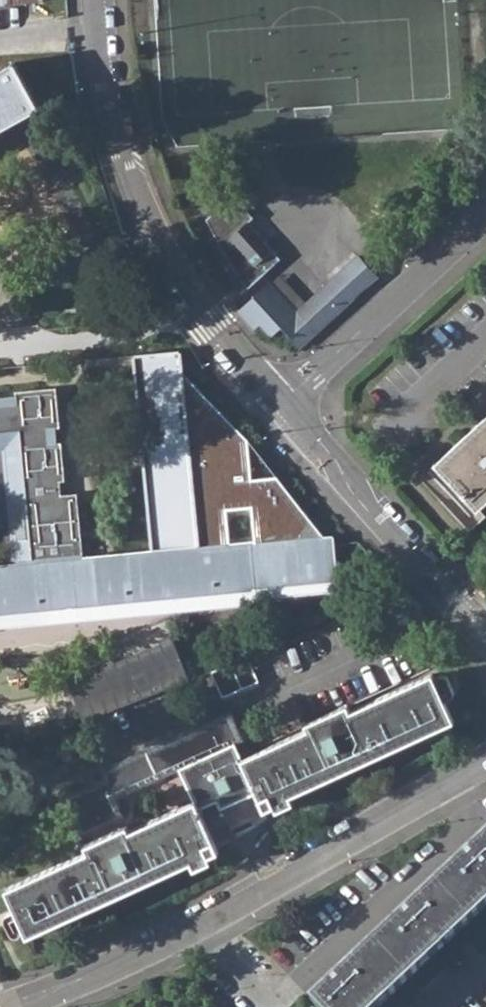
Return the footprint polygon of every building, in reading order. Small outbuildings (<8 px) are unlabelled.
[(35,103),(12,63),(0,70),(0,124),(35,103)] [(279,257),(246,221),(252,216),(231,194),(204,218),(231,264),(247,287),(279,257)] [(298,345),(375,275),(356,254),(296,310),(269,282),(238,310),(253,328),(258,322),(270,334),(279,325),(288,335),(298,345)] [(139,344),(146,453),(154,548),(252,541),(256,589),(333,579),(326,530),(250,432),(186,370),(187,343),(139,344)] [(256,589),(252,541),(154,548),(85,554),(79,492),(63,493),(62,481),(66,481),(63,443),(56,443),(54,428),(61,427),(59,399),(46,389),(16,392),(16,398),(0,399),(0,611),(256,589)] [(477,510),(485,502),(485,414),(433,463),(477,510)] [(5,889),(25,934),(190,861),(193,866),(207,860),(201,844),(210,839),(214,847),(234,838),(229,827),(264,811),(259,801),(270,796),(275,809),(290,803),(287,797),(452,722),(431,675),(348,711),(346,706),(304,724),(307,730),(241,759),(234,743),(240,740),(228,712),(99,770),(102,779),(63,798),(80,835),(121,816),(114,798),(178,769),(193,802),(128,832),(126,826),(84,845),(87,851),(5,889)] [(311,1001),(317,1006),(376,1006),(485,905),(485,838),(311,1001)]
